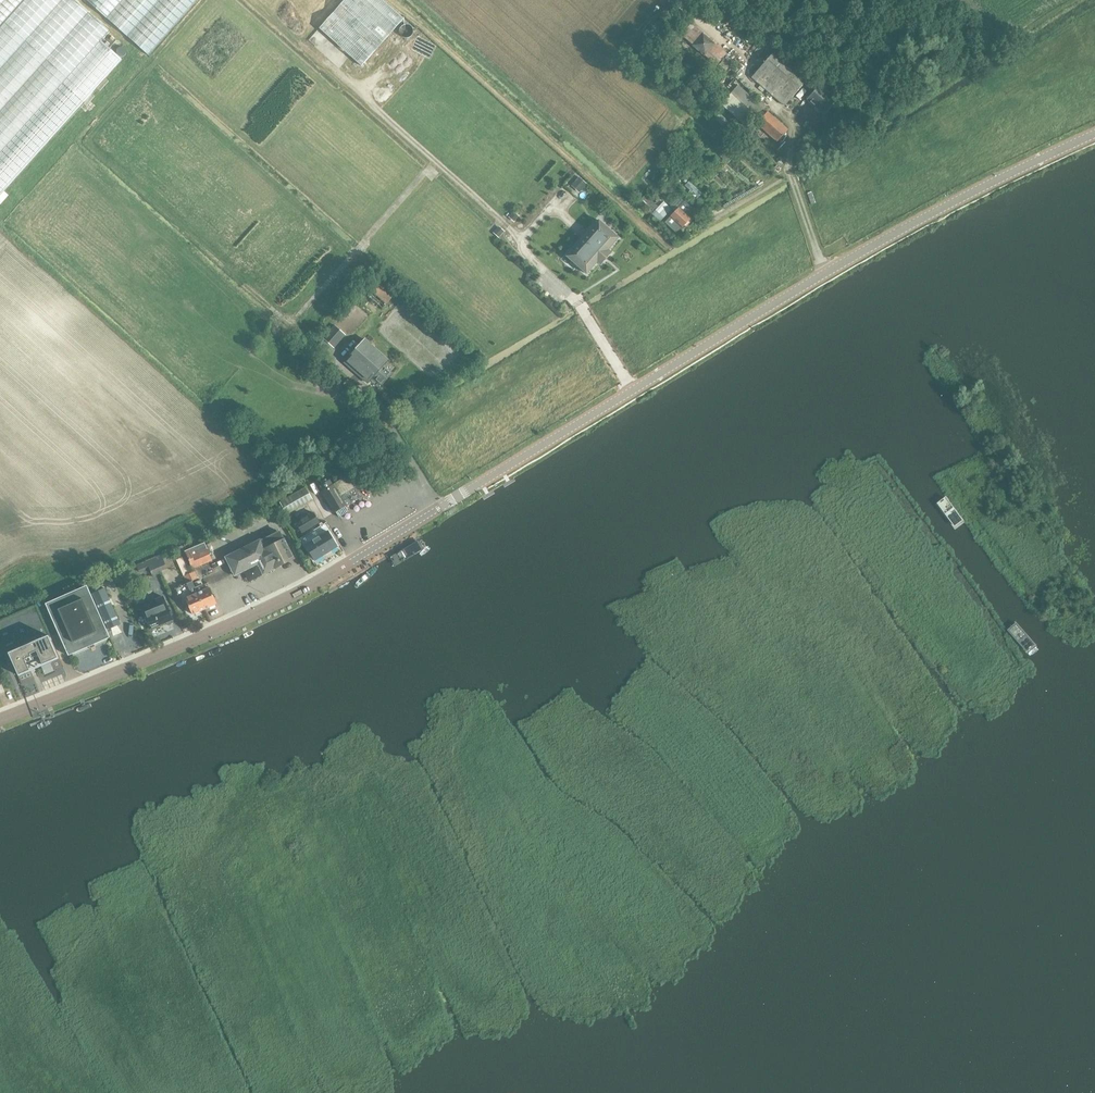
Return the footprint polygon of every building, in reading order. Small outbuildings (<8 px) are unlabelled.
[(122,59),(112,49),(110,51),(100,42),(110,31),(75,0),(0,0),(0,195),(122,59)] [(148,56),(198,0),(85,0),(148,56)] [(404,18),(385,0),(344,0),(319,28),(361,66),(404,18)] [(716,44),(703,32),(692,22),(681,35),(692,45),(705,56),(716,66),(727,53),(716,44)] [(804,49),(811,41),(794,26),(787,34),(804,49)] [(110,48),(117,40),(111,35),(103,43),(110,48)] [(785,106),(808,80),(775,51),(752,77),(785,106)] [(726,70),(733,62),(727,56),(719,65),(726,70)] [(806,100),(824,116),(838,100),(820,84),(806,100)] [(738,85),(731,94),(721,105),(746,126),(756,115),(757,116),(760,113),(764,108),(738,85)] [(788,130),(768,113),(768,112),(758,124),(778,142),(788,130)] [(577,171),(566,182),(578,194),(589,182),(577,171)] [(698,197),(702,193),(688,180),(684,185),(698,197)] [(639,201),(652,214),(660,221),(672,209),(664,201),(659,206),(651,200),(645,195),(639,201)] [(685,201),(670,216),(665,222),(676,233),(681,227),(682,228),(697,212),(685,201)] [(599,220),(567,256),(587,274),(598,262),(601,265),(612,253),(608,250),(619,238),(599,220)] [(382,309),(399,290),(384,277),(367,296),(382,309)] [(335,348),(347,334),(335,324),(323,337),(325,339),(316,349),(323,355),(332,345),(335,348)] [(382,386),(393,374),(384,366),(388,361),(365,340),(345,361),(369,383),(371,381),(375,384),(377,382),(382,386)] [(341,496),(356,486),(348,475),(332,484),(330,480),(321,486),(323,490),(322,491),(335,512),(346,505),(341,496)] [(312,500),(305,488),(279,503),(286,515),(312,500)] [(313,513),(296,523),(302,532),(319,523),(313,513)] [(337,547),(328,532),(331,530),(326,522),(299,539),(304,547),(306,546),(315,560),(337,547)] [(282,534),(263,544),(275,568),(295,559),(282,534)] [(260,539),(225,556),(235,576),(258,564),(263,575),(275,569),(275,568),(263,544),(260,539)] [(177,547),(178,548),(189,573),(194,571),(193,569),(213,560),(205,542),(185,551),(183,545),(177,547)] [(168,568),(162,554),(153,558),(159,572),(168,568)] [(159,572),(153,558),(136,565),(139,573),(149,568),(152,575),(159,572)] [(193,582),(198,580),(195,572),(189,574),(193,582)] [(193,582),(189,574),(184,577),(188,584),(193,582)] [(200,579),(190,584),(202,611),(217,605),(209,588),(205,590),(200,579)] [(190,584),(175,590),(187,618),(202,611),(190,584)] [(46,605),(68,655),(109,637),(87,587),(46,605)] [(108,629),(121,623),(105,587),(92,592),(108,629)] [(151,629),(173,620),(163,597),(138,608),(142,617),(145,616),(151,629)] [(5,641),(20,675),(60,658),(37,606),(0,622),(0,629),(5,641)]
